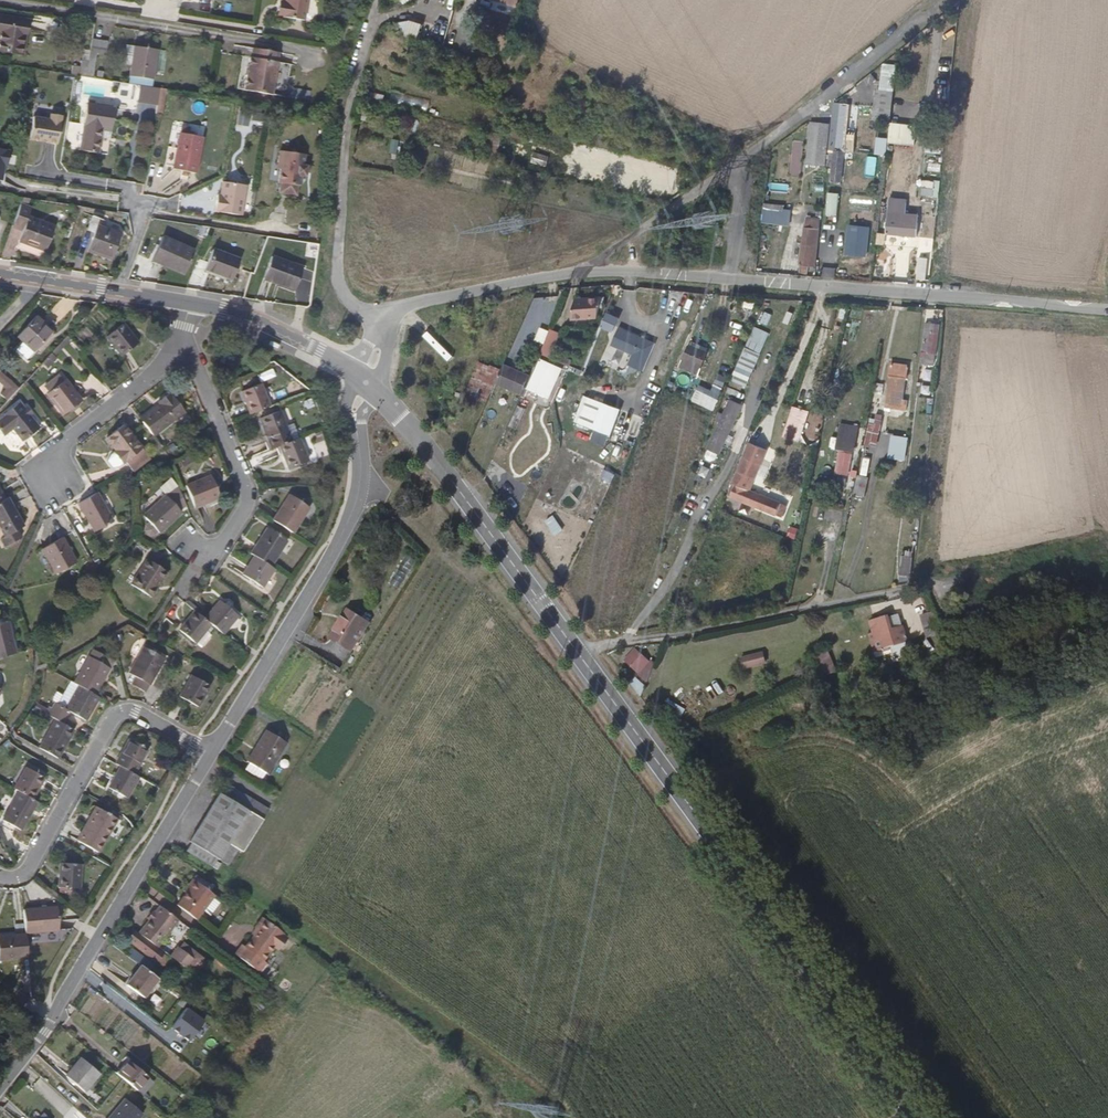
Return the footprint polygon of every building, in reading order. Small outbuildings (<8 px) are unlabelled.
[(279,17),(304,22),(307,0),(285,0),(284,3),(282,2),(279,17)] [(0,16),(0,31),(4,32),(2,50),(22,54),(27,20),(0,16)] [(44,31),(45,23),(30,20),(29,29),(44,31)] [(453,48),(458,33),(452,31),(448,46),(453,48)] [(456,50),(462,53),(467,41),(461,39),(456,50)] [(153,80),(158,50),(135,47),(130,77),(153,80)] [(207,67),(209,51),(198,50),(196,66),(207,67)] [(274,77),(278,54),(252,50),(251,59),(249,59),(243,91),(270,96),(272,84),(277,85),(279,78),(274,77)] [(87,76),(89,61),(82,60),(81,67),(73,66),(71,73),(87,76)] [(874,116),(890,118),(897,66),(881,64),(874,116)] [(137,104),(164,105),(165,88),(138,86),(137,104)] [(427,110),(429,100),(392,92),(389,102),(427,110)] [(104,130),(112,131),(115,108),(88,103),(84,126),(83,126),(79,150),(100,153),(102,136),(104,130)] [(238,109),(236,125),(248,127),(250,111),(238,109)] [(47,141),(57,143),(62,114),(51,112),(50,118),(34,115),(30,138),(40,140),(42,138),(46,139),(47,141)] [(843,155),(851,155),(854,123),(846,123),(843,155)] [(195,172),(203,137),(180,133),(173,169),(195,172)] [(391,139),(390,153),(398,153),(399,140),(391,139)] [(0,149),(0,181),(2,181),(5,166),(7,166),(10,151),(0,149)] [(287,165),(286,171),(284,184),(287,185),(285,195),(302,197),(303,188),(306,188),(307,179),(308,174),(312,174),(313,167),(309,167),(311,157),(286,153),(284,164),(287,165)] [(848,186),(851,155),(843,155),(839,186),(848,186)] [(874,176),(877,158),(868,156),(865,174),(874,176)] [(925,179),(921,193),(932,196),(936,182),(925,179)] [(241,215),(246,190),(223,186),(220,201),(216,200),(214,210),(241,215)] [(30,198),(23,197),(15,219),(24,223),(18,241),(44,250),(54,226),(27,217),(31,206),(27,205),(30,198)] [(763,204),(762,223),(789,224),(790,206),(763,204)] [(111,259),(120,232),(97,224),(99,217),(92,215),(87,230),(93,233),(87,251),(111,259)] [(811,225),(806,278),(817,278),(822,225),(811,225)] [(911,234),(910,246),(928,247),(928,235),(911,234)] [(184,274),(194,250),(162,236),(152,259),(184,274)] [(232,279),(240,259),(213,248),(205,269),(232,279)] [(295,289),(302,267),(272,256),(263,278),(295,289)] [(924,273),(923,288),(935,289),(936,273),(924,273)] [(744,309),(755,310),(756,303),(745,301),(744,309)] [(600,318),(600,309),(600,302),(577,304),(578,307),(578,319),(578,321),(600,318)] [(789,334),(794,313),(785,311),(780,332),(789,334)] [(768,326),(772,315),(765,312),(761,323),(768,326)] [(40,323),(42,320),(36,315),(17,335),(34,350),(50,333),(40,323)] [(614,333),(620,319),(609,315),(603,328),(614,333)] [(53,330),(42,320),(40,323),(50,333),(53,330)] [(925,323),(920,365),(925,365),(925,364),(935,365),(939,325),(925,323)] [(114,356),(129,341),(111,324),(96,339),(114,356)] [(752,332),(769,336),(770,329),(754,325),(752,332)] [(544,343),(546,334),(530,329),(528,338),(544,343)] [(661,345),(620,329),(613,345),(638,355),(634,365),(650,372),(661,345)] [(561,334),(551,330),(540,356),(572,368),(575,358),(555,349),(561,334)] [(707,354),(690,348),(685,360),(701,367),(707,354)] [(218,362),(228,367),(232,355),(223,352),(218,362)] [(757,365),(742,359),(735,376),(749,382),(757,365)] [(496,384),(501,370),(491,366),(491,367),(480,363),(467,393),(488,403),(496,384)] [(683,364),(679,373),(694,380),(698,371),(683,364)] [(503,371),(501,370),(496,384),(522,395),(531,376),(505,365),(503,371)] [(535,366),(530,380),(538,384),(544,369),(535,366)] [(0,371),(0,383),(12,395),(19,387),(1,370),(0,371)] [(679,373),(675,381),(690,388),(694,380),(679,373)] [(718,373),(713,384),(722,388),(727,377),(718,373)] [(901,411),(905,378),(891,377),(886,409),(901,411)] [(64,378),(45,393),(63,417),(82,402),(64,378)] [(675,381),(671,378),(667,386),(687,396),(690,388),(675,381)] [(742,395),(747,384),(738,381),(734,392),(742,395)] [(534,394),(537,385),(528,383),(525,391),(534,394)] [(249,414),(270,407),(260,384),(241,391),(249,414)] [(158,404),(139,418),(152,435),(183,411),(168,392),(156,401),(158,404)] [(620,397),(608,392),(604,401),(605,403),(604,407),(613,411),(615,407),(616,407),(620,397)] [(664,392),(661,400),(669,403),(672,396),(664,392)] [(718,465),(741,404),(727,399),(704,460),(718,465)] [(600,406),(586,400),(582,409),(595,415),(600,406)] [(17,402),(1,414),(2,416),(0,417),(0,434),(10,427),(21,440),(37,427),(17,402)] [(799,410),(791,407),(786,422),(783,421),(779,433),(791,437),(795,425),(794,425),(799,410)] [(259,418),(271,449),(278,446),(291,441),(279,411),(259,418)] [(875,447),(882,420),(872,419),(866,445),(875,447)] [(124,462),(128,466),(133,461),(140,457),(147,454),(122,424),(105,437),(115,450),(109,455),(106,460),(112,467),(120,465),(124,462)] [(839,424),(837,449),(855,451),(858,426),(839,424)] [(308,461),(299,438),(291,441),(278,446),(287,469),(308,461)] [(751,479),(764,448),(751,443),(734,484),(737,485),(742,488),(747,477),(751,479)] [(849,468),(851,455),(841,453),(838,466),(849,468)] [(133,461),(128,466),(132,471),(138,464),(149,457),(147,454),(140,457),(133,461)] [(193,508),(219,498),(210,476),(185,487),(193,508)] [(751,479),(747,477),(742,488),(747,489),(751,479)] [(742,488),(737,485),(732,497),(776,515),(780,504),(747,489),(742,488)] [(793,504),(802,507),(807,488),(799,485),(793,504)] [(861,497),(863,488),(856,487),(854,496),(861,497)] [(113,522),(96,493),(78,504),(94,532),(113,522)] [(271,521),(291,533),(307,508),(287,495),(271,521)] [(0,500),(0,531),(3,536),(22,526),(6,497),(3,499),(0,500)] [(157,535),(180,514),(165,498),(143,519),(157,535)] [(794,526),(799,527),(803,513),(797,511),(794,526)] [(249,554),(253,557),(269,567),(286,541),(266,528),(249,554)] [(76,562),(62,540),(42,551),(55,574),(76,562)] [(261,588),(273,569),(269,567),(253,557),(242,575),(261,588)] [(911,576),(912,558),(901,557),(900,575),(911,576)] [(153,586),(157,588),(165,575),(145,562),(128,587),(145,598),(153,586)] [(148,600),(157,588),(153,586),(145,598),(148,600)] [(921,594),(926,612),(934,610),(929,591),(921,594)] [(209,625),(221,635),(236,617),(218,602),(203,620),(209,625)] [(350,606),(344,616),(346,617),(343,621),(341,620),(331,637),(352,650),(371,619),(350,606)] [(924,631),(938,628),(935,611),(920,615),(924,631)] [(209,625),(203,620),(193,612),(177,631),(194,645),(209,625)] [(907,643),(902,625),(889,628),(886,617),(870,622),(873,633),(869,635),(872,645),(876,644),(879,652),(907,643)] [(14,655),(7,622),(0,623),(0,658),(14,655)] [(129,684),(144,692),(163,658),(142,647),(127,673),(134,677),(129,684)] [(73,684),(77,686),(94,695),(109,669),(104,666),(107,659),(93,650),(73,684)] [(837,671),(826,650),(812,656),(821,678),(837,671)] [(639,675),(647,683),(655,665),(651,662),(649,664),(645,661),(647,659),(640,652),(638,654),(634,651),(626,660),(641,673),(639,675)] [(760,665),(758,657),(740,660),(742,668),(760,665)] [(196,707),(208,686),(190,676),(177,697),(196,707)] [(335,677),(301,727),(312,734),(346,684),(335,677)] [(931,684),(929,677),(920,681),(923,687),(931,684)] [(640,693),(646,687),(635,678),(630,684),(640,693)] [(85,721),(98,698),(94,695),(77,686),(64,709),(56,704),(52,711),(67,720),(72,714),(85,721)] [(38,749),(57,760),(73,732),(54,721),(38,749)] [(246,760),(265,773),(284,742),(265,730),(246,760)] [(128,741),(114,766),(119,769),(132,776),(146,751),(128,741)] [(284,742),(265,773),(267,774),(286,743),(284,742)] [(26,767),(12,791),(18,793),(32,801),(45,778),(26,767)] [(126,801),(138,780),(132,776),(119,769),(107,790),(126,801)] [(221,794),(244,808),(250,798),(227,784),(221,794)] [(20,832),(37,804),(32,801),(18,793),(1,822),(20,832)] [(186,851),(209,864),(244,808),(221,794),(219,793),(189,841),(191,842),(186,851)] [(250,798),(244,808),(263,819),(269,809),(250,798)] [(244,808),(209,864),(212,866),(217,858),(219,859),(229,843),(238,849),(243,852),(263,819),(244,808)] [(75,843),(96,855),(116,821),(96,809),(75,843)] [(229,843),(219,859),(228,864),(238,849),(229,843)] [(77,891),(79,866),(58,865),(56,889),(77,891)] [(186,893),(177,905),(196,919),(215,894),(192,878),(186,886),(189,888),(186,893)] [(178,918),(160,905),(154,913),(149,918),(138,933),(157,947),(178,918)] [(20,914),(22,937),(56,934),(54,911),(20,914)] [(284,933),(286,930),(264,914),(255,925),(258,928),(246,944),(243,942),(236,952),(260,970),(267,961),(264,959),(277,941),(282,945),(289,937),(284,933)] [(128,939),(134,931),(128,927),(122,934),(128,939)] [(162,953),(134,931),(128,939),(156,960),(159,957),(162,953)] [(25,961),(22,938),(0,940),(0,963),(25,961)] [(196,975),(206,959),(189,948),(179,964),(196,975)] [(163,952),(162,953),(159,957),(169,966),(173,961),(163,952)] [(126,984),(143,996),(157,977),(140,965),(126,984)] [(84,1091),(99,1073),(81,1057),(66,1075),(84,1091)] [(116,1073),(127,1059),(125,1057),(113,1071),(116,1073)] [(116,1073),(136,1090),(147,1076),(127,1059),(116,1073)] [(124,1097),(106,1117),(137,1117),(142,1113),(124,1097)]
